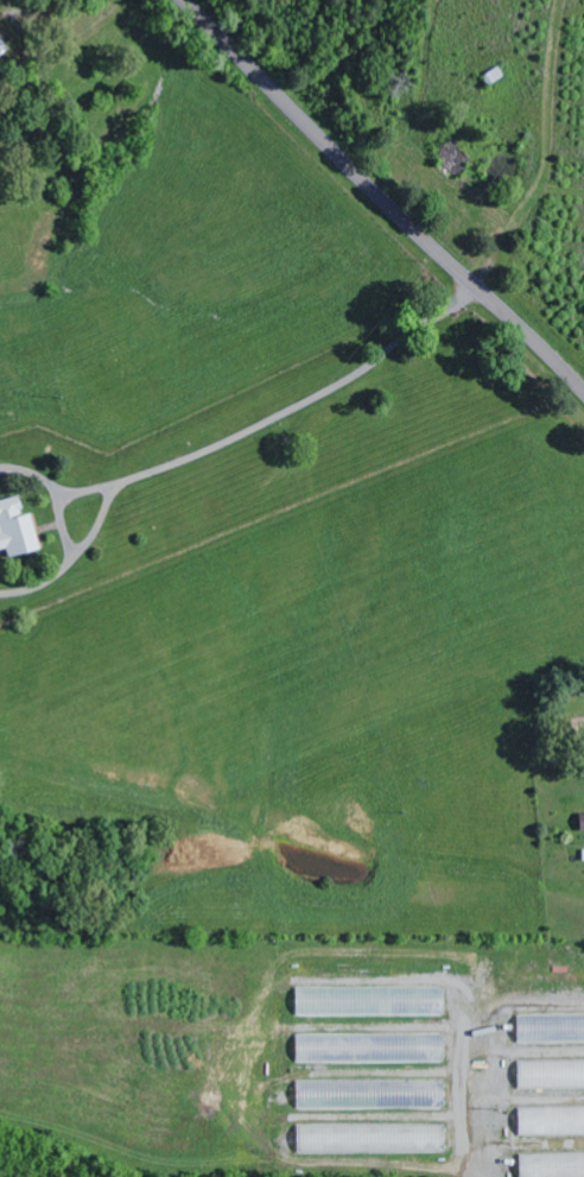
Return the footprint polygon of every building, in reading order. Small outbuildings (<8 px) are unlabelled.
[(11,52),(0,35),(0,59),(11,52)] [(34,513),(25,515),(20,495),(0,500),(0,550),(8,548),(11,557),(42,550),(34,513)] [(521,1090),(583,1089),(583,1061),(520,1062),(521,1090)] [(522,1137),(583,1136),(583,1108),(521,1109),(522,1137)] [(521,1155),(521,1176),(583,1176),(583,1154),(521,1155)]
